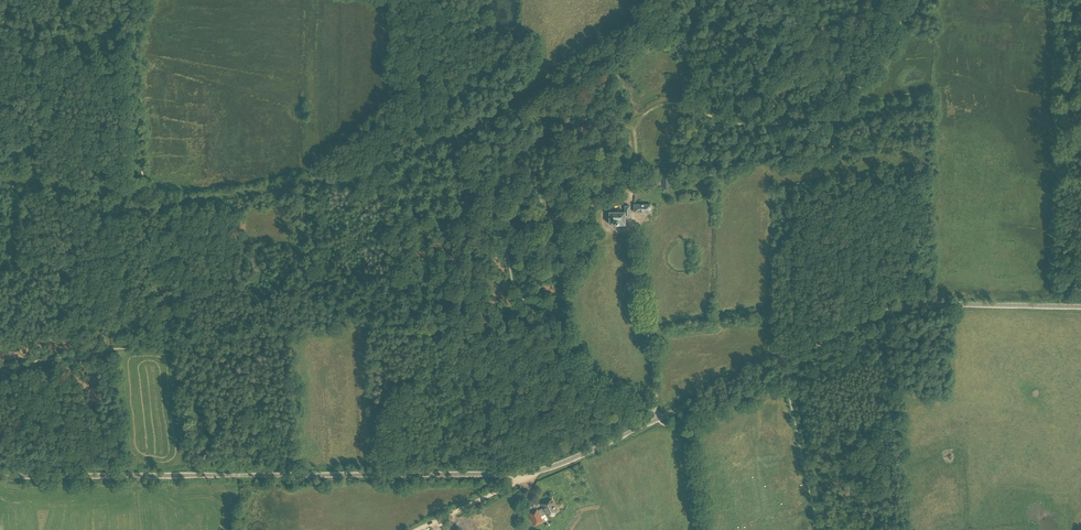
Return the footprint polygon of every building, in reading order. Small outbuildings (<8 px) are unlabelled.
[(610,212),(610,219),(610,225),(625,225),(625,218),(630,218),(630,206),(625,206),(625,212),(610,212)] [(528,513),(533,522),(532,522),(534,526),(543,522),(540,517),(546,514),(547,517),(551,515),(552,515),(554,514),(554,513),(558,511),(552,499),(541,504),(543,508),(538,511),(537,509),(528,513)]
